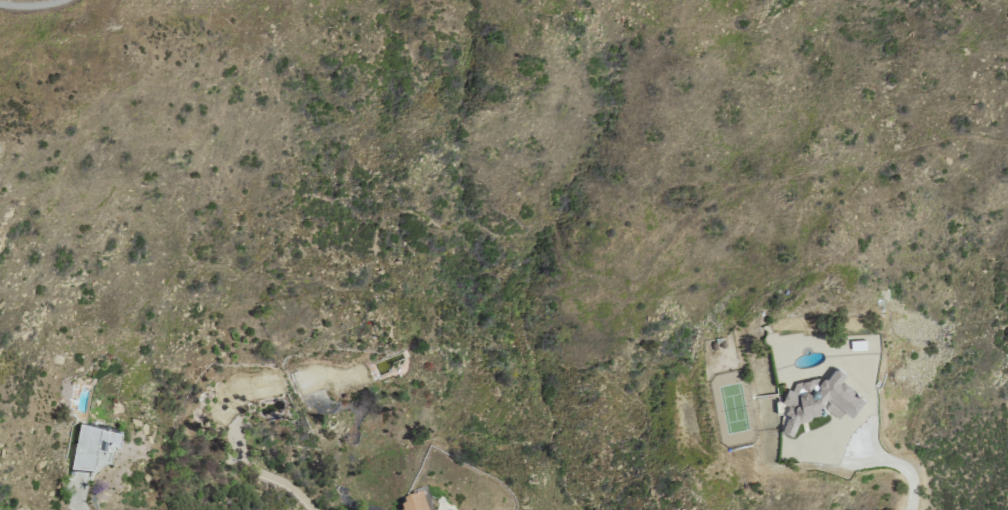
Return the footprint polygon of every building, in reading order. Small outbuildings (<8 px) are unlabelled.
[(373,381),(365,362),(343,372),(322,364),(313,368),(307,366),(289,374),(297,392),(300,394),(325,383),(334,387),(331,394),(340,397),(343,390),(347,391),(373,381)] [(825,412),(820,398),(830,402),(827,410),(837,418),(843,412),(852,415),(865,399),(842,380),(845,373),(837,366),(826,379),(817,376),(795,383),(791,387),(786,389),(779,408),(787,415),(781,430),(789,433),(795,431),(798,422),(809,419),(810,417),(825,412)] [(72,470),(95,473),(99,448),(112,450),(113,444),(119,445),(121,430),(78,424),(72,470)] [(426,489),(412,493),(414,500),(398,505),(400,509),(433,509),(426,489)]
